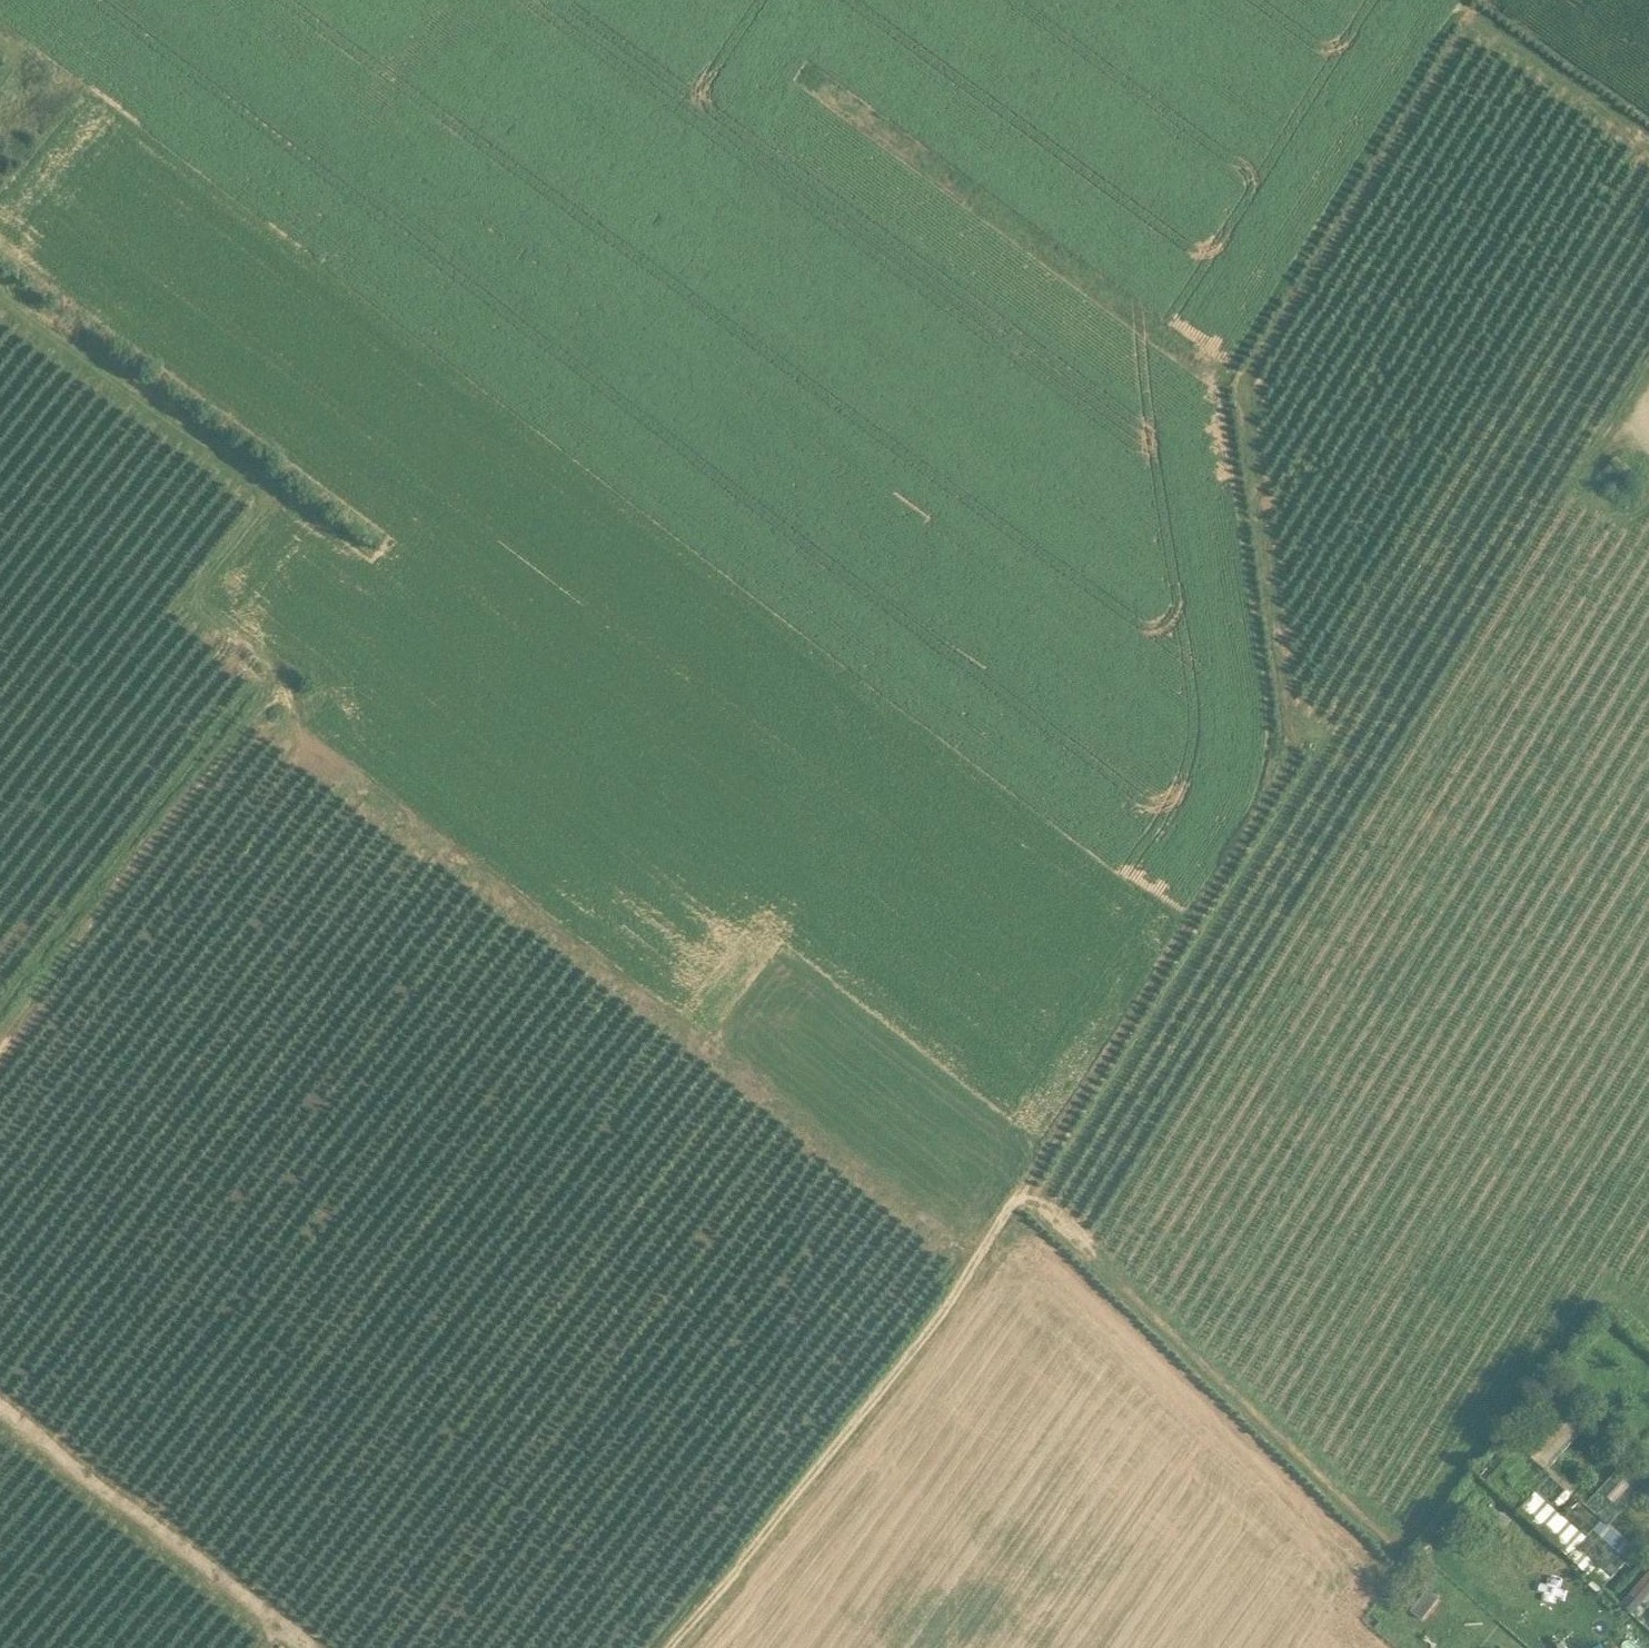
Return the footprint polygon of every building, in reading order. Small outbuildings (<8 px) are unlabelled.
[(1519,1452),(1524,1457),(1523,1459),(1540,1474),(1578,1434),(1561,1418),(1531,1450),(1526,1445),(1519,1452)] [(1623,1469),(1586,1509),(1581,1504),(1565,1522),(1535,1495),(1518,1514),(1603,1590),(1622,1569),(1625,1571),(1639,1556),(1629,1547),(1635,1540),(1615,1522),(1640,1494),(1641,1486),(1623,1469)]
